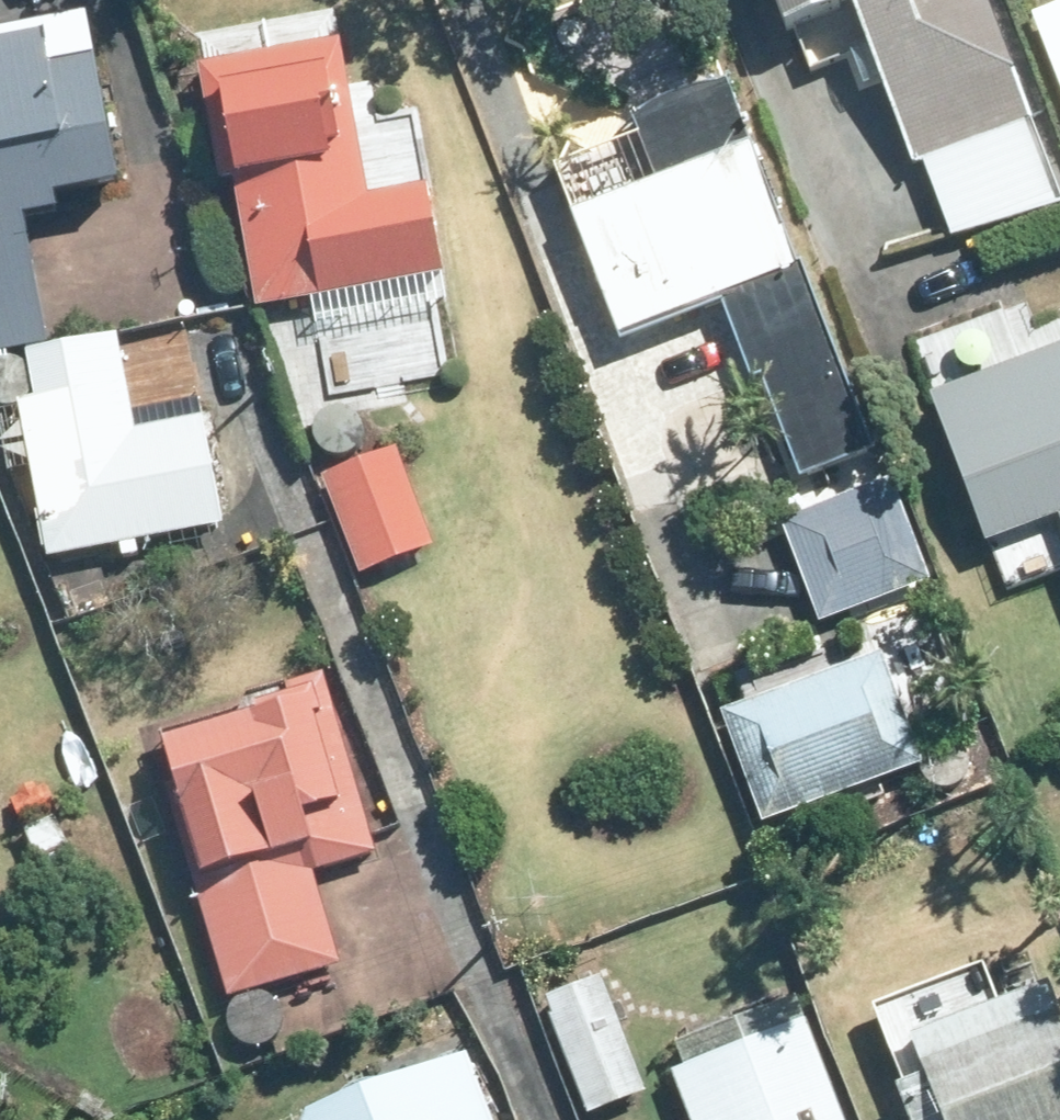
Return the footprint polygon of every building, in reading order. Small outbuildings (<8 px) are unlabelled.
[(1022,90),(1025,89),(991,0),(777,0),(801,63),(808,60),(818,86),(848,74),(839,53),(868,42),(924,186),(932,183),(960,253),(978,245),(998,298),(1059,274),(1059,190),(1022,90)] [(1041,34),(1059,83),(1059,26),(1041,34)] [(350,60),(207,88),(229,201),(239,198),(264,329),(454,292),(421,116),(411,118),(407,98),(374,104),(370,90),(356,93),(350,60)] [(0,77),(0,370),(54,363),(41,249),(73,245),(71,229),(134,222),(118,93),(63,100),(60,69),(0,77)] [(647,153),(560,187),(628,365),(731,326),(758,398),(769,394),(809,499),(883,471),(739,94),(639,132),(647,153)] [(145,561),(231,542),(207,431),(143,444),(123,351),(33,371),(36,379),(24,369),(3,370),(0,374),(0,416),(6,422),(25,421),(47,527),(40,528),(47,564),(52,563),(56,579),(126,564),(128,574),(147,569),(145,561)] [(940,413),(997,567),(1059,544),(1059,546),(1059,368),(940,413)] [(434,544),(395,447),(319,477),(358,573),(434,544)] [(898,492),(785,535),(825,638),(939,595),(898,492)] [(885,670),(730,728),(771,842),(928,786),(885,670)] [(346,982),(319,886),(381,867),(328,686),(252,709),(246,728),(169,750),(198,853),(187,856),(233,1016),(346,982)] [(11,807),(51,894),(89,877),(49,790),(11,807)] [(548,1012),(590,1119),(622,1119),(654,1108),(606,988),(548,1012)] [(923,1066),(938,1106),(910,1117),(911,1119),(1059,1119),(1059,1014),(923,1066)] [(691,1082),(678,1089),(690,1119),(845,1119),(805,1016),(683,1063),(691,1082)] [(473,1070),(399,1119),(494,1119),(473,1070)]
